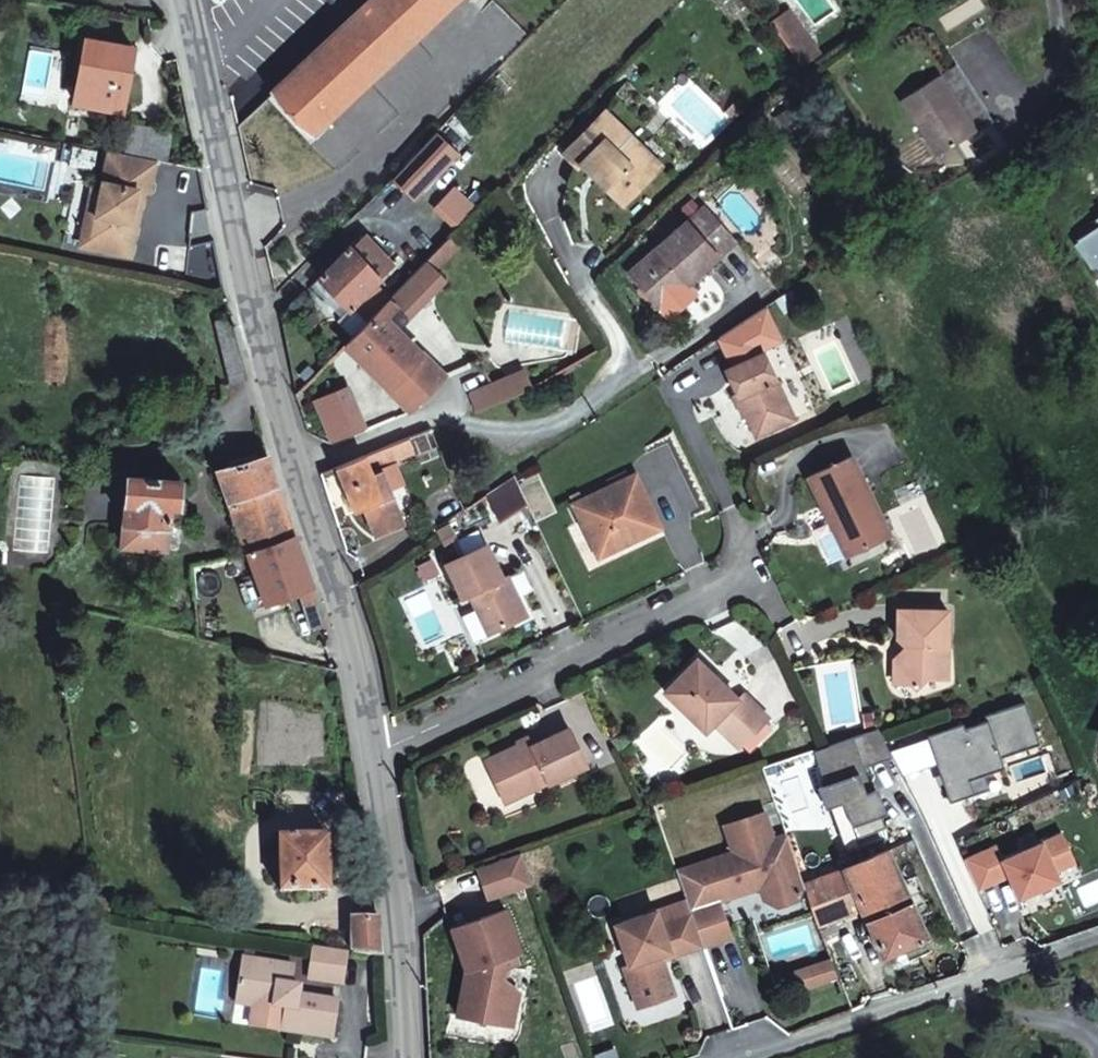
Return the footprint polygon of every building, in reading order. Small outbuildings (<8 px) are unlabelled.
[(437,22),(460,0),(375,0),(270,102),(309,144),(437,22)] [(781,22),(810,64),(828,51),(798,9),(781,22)] [(86,40),(74,104),(123,112),(134,48),(86,40)] [(950,61),(934,71),(971,129),(987,119),(950,61)] [(892,99),(931,157),(937,153),(971,129),(934,71),(897,97),(892,99)] [(618,210),(649,179),(620,151),(628,143),(602,117),(559,158),(574,173),(579,169),(618,210)] [(177,136),(133,127),(126,155),(155,161),(172,165),(177,136)] [(423,173),(444,154),(431,140),(411,160),(423,173)] [(620,151),(649,179),(658,171),(628,143),(620,151)] [(108,151),(98,202),(95,217),(84,225),(82,238),(89,248),(131,257),(136,231),(103,225),(111,180),(150,186),(155,161),(126,155),(108,151)] [(103,225),(136,231),(143,191),(149,192),(150,186),(111,180),(103,225)] [(378,220),(405,194),(392,180),(357,215),(364,220),(378,220)] [(95,217),(98,202),(88,200),(84,225),(95,217)] [(717,263),(713,259),(732,243),(702,209),(684,225),(628,274),(653,303),(683,279),(690,287),(717,263)] [(1077,243),(1097,274),(1097,228),(1077,243)] [(717,263),(735,247),(732,243),(713,259),(717,263)] [(366,332),(385,312),(373,298),(389,283),(362,245),(321,285),(351,323),(356,319),(366,332)] [(660,311),(690,287),(683,279),(653,303),(660,311)] [(346,354),(359,368),(380,388),(379,395),(405,424),(446,387),(430,366),(423,371),(405,352),(413,344),(385,312),(366,332),(346,354)] [(743,347),(718,360),(726,376),(751,363),(743,347)] [(751,363),(726,376),(718,381),(729,404),(737,400),(742,413),(736,416),(740,423),(751,445),(790,423),(759,359),(751,363)] [(472,407),(484,427),(536,399),(530,391),(523,379),(472,407)] [(737,400),(729,404),(721,408),(730,427),(740,423),(736,416),(742,413),(737,400)] [(405,452),(393,456),(397,469),(415,463),(411,450),(405,452)] [(882,531),(844,454),(799,476),(825,530),(835,525),(847,549),(882,531)] [(277,487),(268,456),(218,472),(249,555),(294,539),(277,487)] [(367,478),(397,469),(393,456),(364,465),(367,478)] [(385,483),(369,487),(367,478),(364,465),(337,474),(351,516),(360,513),(368,537),(399,529),(385,483)] [(622,478),(564,505),(590,562),(649,534),(622,478)] [(130,480),(123,548),(149,551),(166,552),(171,509),(178,509),(178,506),(180,484),(130,480)] [(507,483),(480,502),(493,528),(522,515),(507,483)] [(837,554),(847,549),(835,525),(825,530),(837,554)] [(294,539),(249,555),(268,608),(312,592),(294,539)] [(475,619),(486,644),(526,624),(505,581),(498,583),(483,547),(444,566),(459,602),(466,598),(473,596),(482,616),(475,619)] [(473,596),(466,598),(475,619),(482,616),(473,596)] [(906,676),(908,680),(923,670),(943,671),(946,603),(896,601),(895,621),(904,633),(912,634),(912,641),(893,655),(906,676)] [(889,644),(889,650),(893,655),(912,641),(912,634),(904,633),(889,644)] [(906,676),(893,655),(889,650),(889,676),(906,676)] [(683,656),(653,688),(693,727),(702,718),(728,742),(758,709),(733,684),(723,695),(683,656)] [(960,725),(926,736),(948,802),(1006,783),(999,759),(1040,746),(1025,699),(982,713),(985,723),(962,731),(960,725)] [(853,722),(864,722),(864,708),(853,709),(853,722)] [(531,783),(576,763),(557,722),(516,739),(513,733),(470,755),(486,793),(527,774),(531,783)] [(858,768),(816,786),(825,806),(842,799),(857,835),(882,825),(878,817),(888,813),(876,785),(866,789),(858,768)] [(490,800),(531,783),(527,774),(486,793),(490,800)] [(800,887),(781,835),(768,840),(758,814),(718,829),(728,855),(699,866),(714,905),(755,892),(760,904),(774,910),(793,904),(800,887)] [(994,847),(966,859),(979,889),(1009,877),(1018,900),(1062,881),(1058,873),(1075,866),(1061,833),(1000,859),(994,847)] [(332,894),(329,840),(280,842),(282,896),(332,894)] [(932,942),(907,892),(884,846),(800,887),(816,931),(860,911),(882,955),(900,949),(903,956),(932,942)] [(465,903),(520,883),(506,849),(453,868),(465,903)] [(728,941),(714,905),(699,866),(671,875),(685,907),(655,919),(649,905),(610,923),(626,962),(636,957),(641,971),(627,978),(634,999),(671,987),(659,950),(667,947),(670,951),(699,939),(703,949),(728,941)] [(453,1014),(495,1020),(502,981),(496,974),(497,963),(511,959),(508,946),(512,945),(494,906),(443,926),(459,968),(453,1014)] [(353,923),(352,955),(381,959),(376,923),(353,923)] [(820,939),(839,977),(832,963),(792,980),(798,995),(839,977),(852,1004),(867,998),(834,934),(820,939)] [(309,980),(341,985),(346,954),(313,949),(309,980)] [(621,964),(627,978),(641,971),(636,957),(626,962),(621,964)] [(234,1009),(252,1011),(253,1002),(274,1006),(273,1009),(286,1011),(283,1034),(335,1041),(339,1005),(299,998),(299,992),(289,990),(292,971),(240,964),(234,1009)] [(508,987),(502,981),(495,1020),(503,1021),(508,987)] [(274,1006),(253,1002),(252,1011),(263,1012),(261,1031),(283,1034),(286,1011),(273,1009),(274,1006)]
